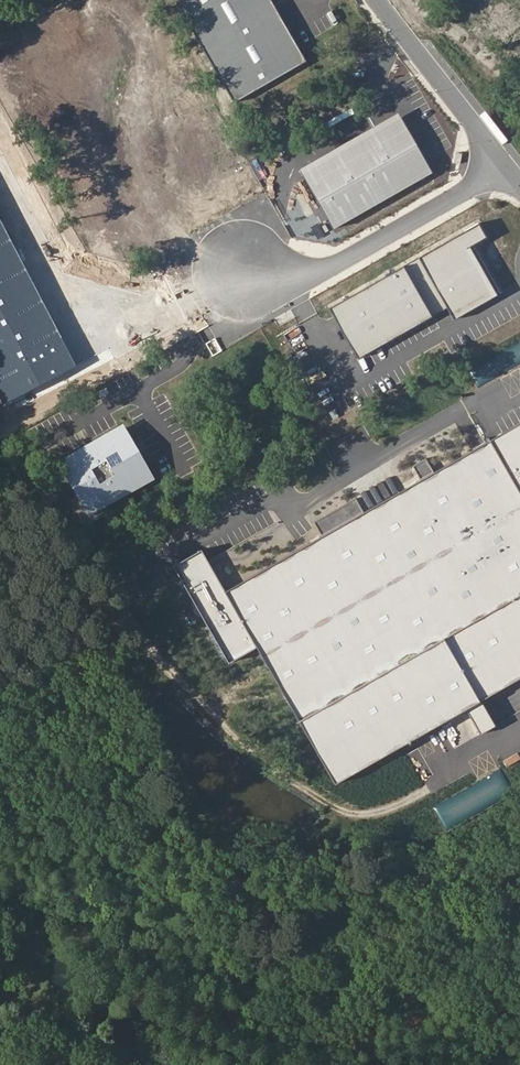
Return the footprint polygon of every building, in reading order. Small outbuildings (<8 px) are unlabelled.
[(269,0),(173,0),(230,98),(302,57),(269,0)] [(435,174),(394,106),(295,164),(335,232),(435,174)] [(480,236),(473,224),(330,308),(357,354),(442,305),(454,316),(491,294),(463,246),(480,236)] [(226,591),(201,549),(172,566),(229,661),(254,646),(336,783),(519,674),(519,416),(226,591)] [(126,424),(58,463),(90,517),(157,478),(126,424)] [(435,803),(447,827),(515,794),(503,770),(435,803)]
